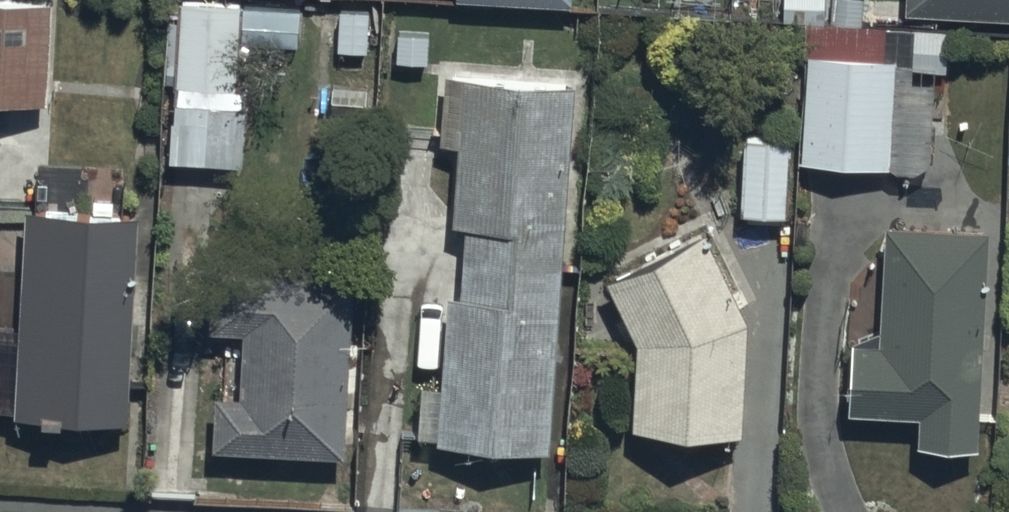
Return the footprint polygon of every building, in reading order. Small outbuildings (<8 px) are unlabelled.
[(459,3),(572,8),(573,0),(459,0),(459,3)] [(908,18),(1008,22),(1008,0),(909,0),(908,18)] [(0,2),(0,105),(47,107),(51,4),(0,2)] [(168,166),(241,168),(246,5),(173,3),(168,166)] [(890,29),(809,25),(801,167),(891,171),(897,62),(888,62),(890,29)] [(576,85),(445,78),(440,151),(456,152),(452,227),(466,228),(462,302),(449,301),(442,450),(554,457),(576,85)] [(793,141),(746,140),(744,219),(791,220),(793,141)] [(23,332),(0,331),(0,412),(19,413),(19,422),(132,427),(140,217),(27,212),(23,332)] [(882,348),(856,348),(854,416),(925,418),(924,451),(983,453),(990,235),(888,231),(882,348)] [(706,237),(608,282),(639,343),(637,440),(744,442),(747,325),(706,237)] [(216,399),(213,453),(347,459),(356,282),(215,275),(212,333),(246,335),(243,400),(216,399)]
